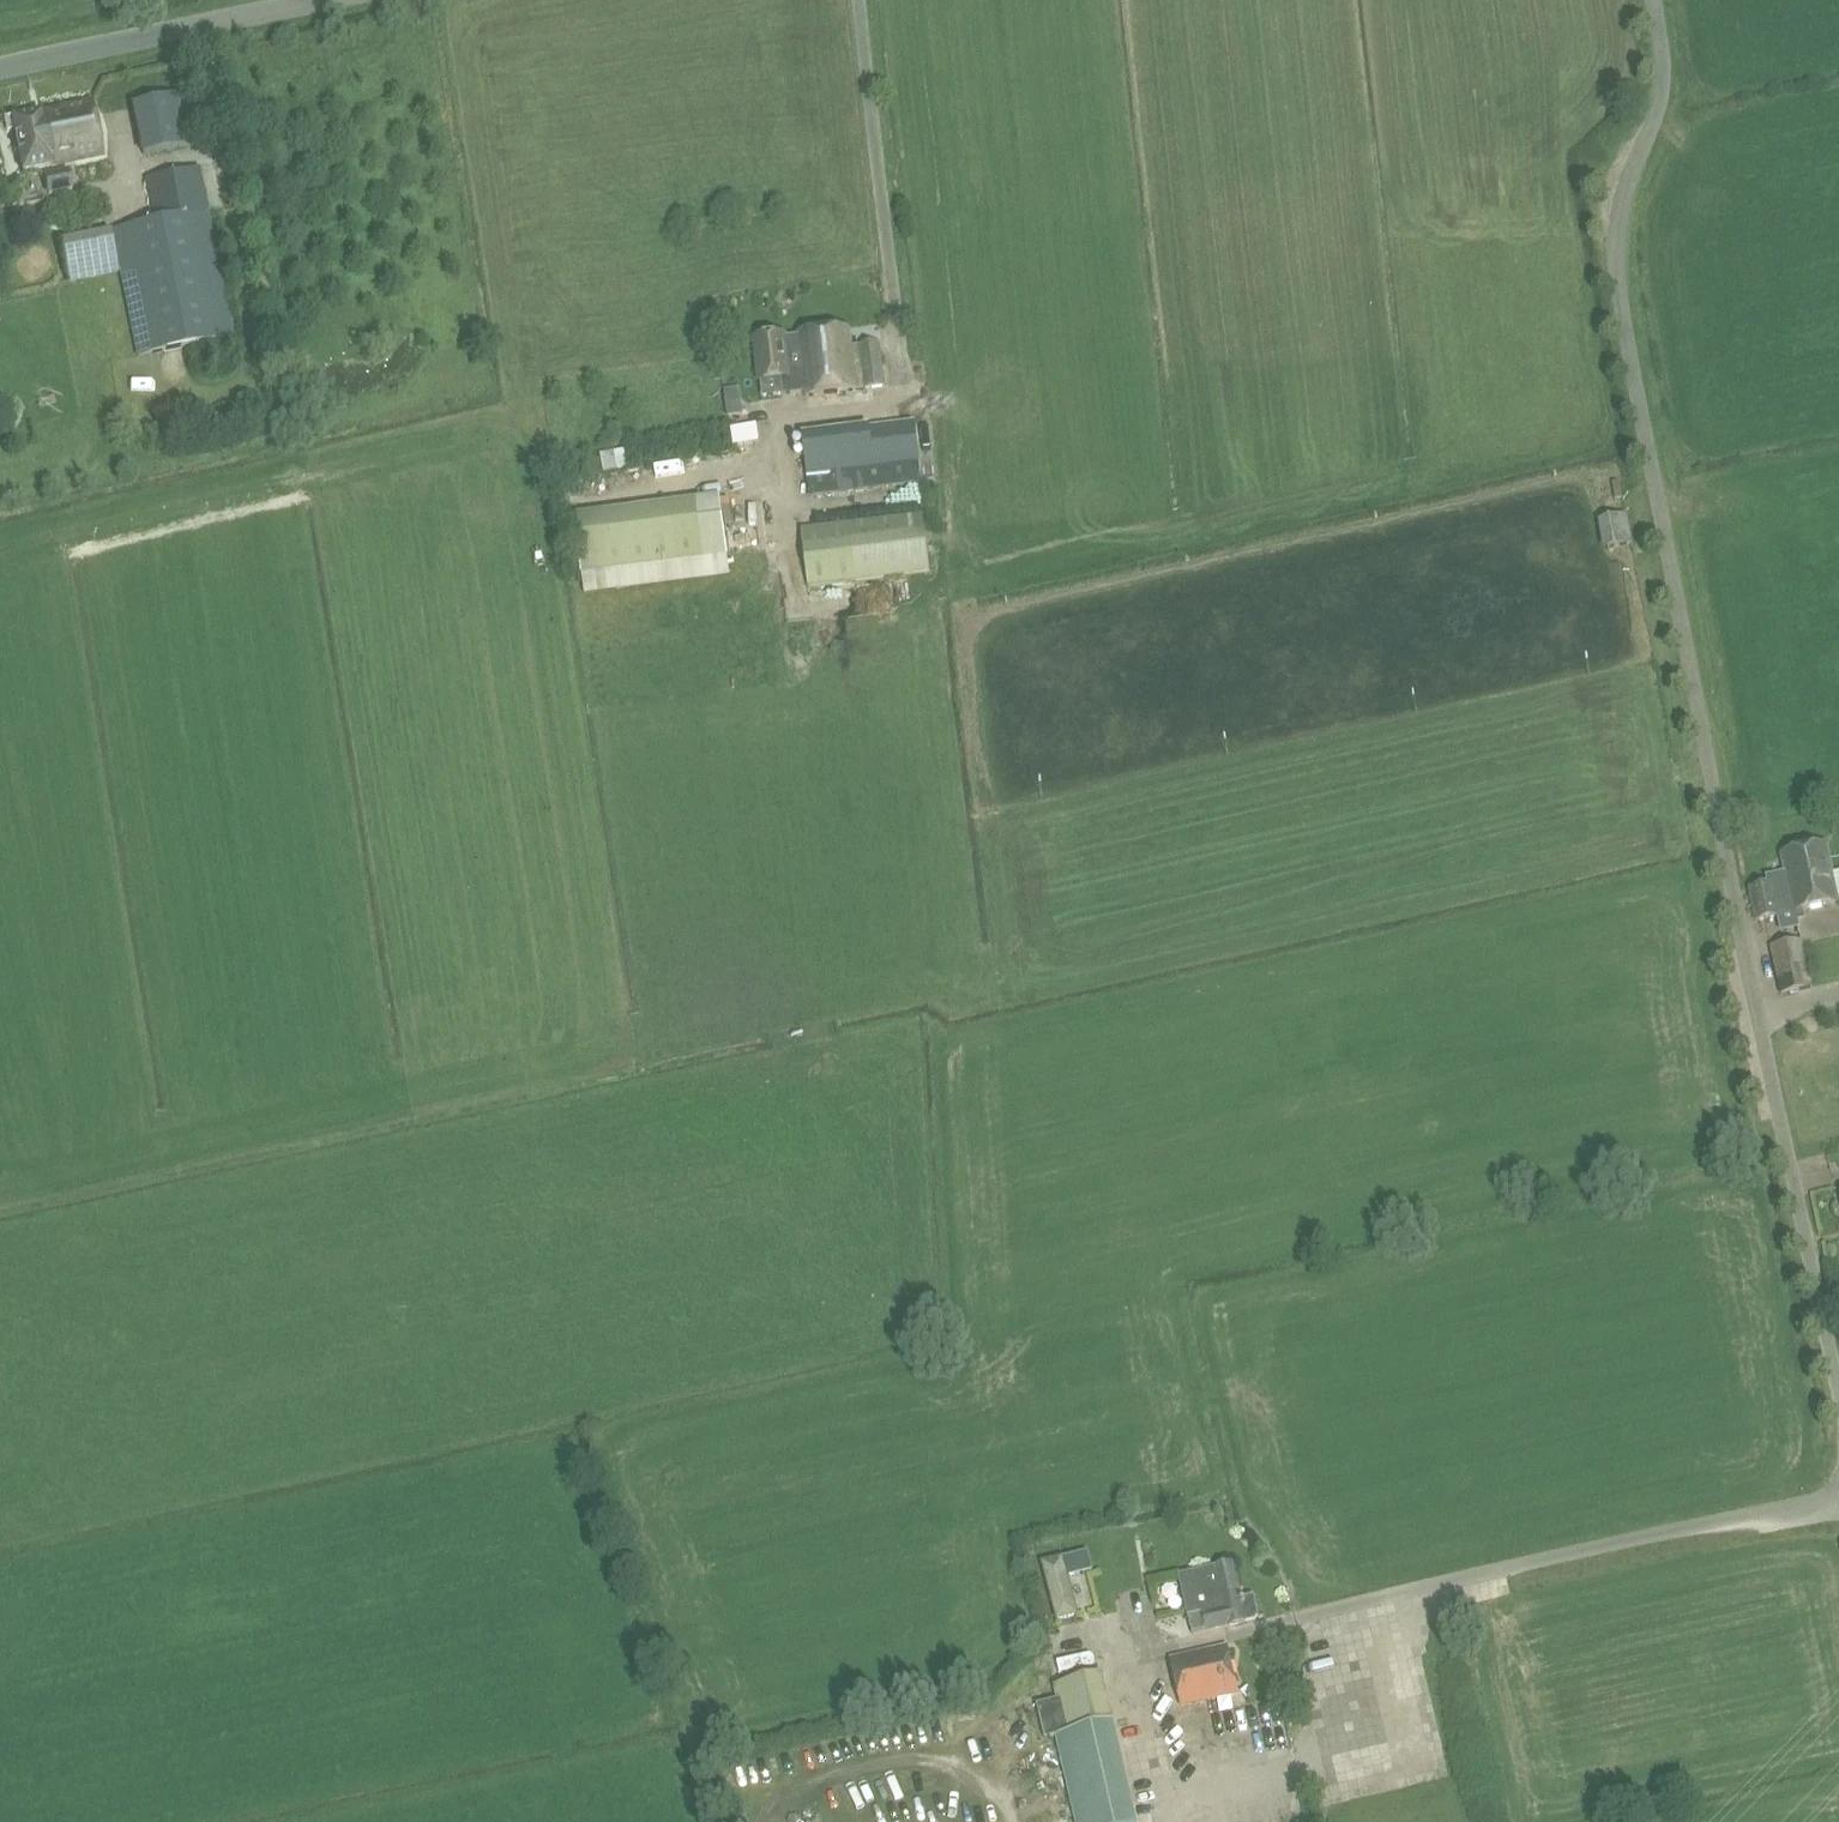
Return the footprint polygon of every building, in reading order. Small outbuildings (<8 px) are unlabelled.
[(201,142),(191,93),(132,105),(142,154),(201,142)] [(12,118),(24,171),(47,166),(68,161),(102,154),(91,101),(12,118)] [(112,229),(112,230),(120,270),(137,354),(234,335),(201,168),(146,178),(154,220),(112,229)] [(68,170),(44,175),(48,194),(72,189),(68,170)] [(120,270),(112,230),(61,240),(70,279),(120,270)] [(778,378),(790,377),(792,396),(806,394),(856,389),(865,389),(886,385),(881,342),(859,345),(851,346),(849,328),(799,334),(785,336),(785,335),(755,338),(760,380),(778,378)] [(810,496),(921,482),(914,421),(802,433),(810,496)] [(733,445),(759,441),(756,424),(730,429),(733,445)] [(611,461),(634,455),(630,437),(607,443),(611,461)] [(695,498),(575,515),(583,574),(703,557),(727,554),(719,495),(695,498)] [(806,586),(929,571),(923,514),(799,529),(806,586)] [(1599,521),(1604,548),(1632,544),(1627,515),(1599,521)] [(910,599),(908,581),(897,582),(899,600),(910,599)] [(1767,884),(1749,888),(1755,920),(1794,911),(1838,901),(1825,844),(1782,854),(1786,871),(1765,875),(1767,884)] [(1771,949),(1781,994),(1811,987),(1802,942),(1771,949)] [(1093,1569),(1088,1551),(1063,1558),(1043,1563),(1058,1619),(1077,1614),(1067,1576),(1093,1569)] [(1253,1595),(1240,1598),(1231,1562),(1179,1574),(1193,1633),(1245,1620),(1245,1621),(1255,1619),(1258,1614),(1253,1595)] [(1182,1704),(1236,1692),(1225,1647),(1171,1659),(1182,1704)] [(1054,1735),(1075,1821),(1137,1821),(1103,1673),(1055,1684),(1057,1696),(1066,1732),(1054,1735)] [(1066,1732),(1057,1696),(1036,1701),(1044,1737),(1066,1732)]
